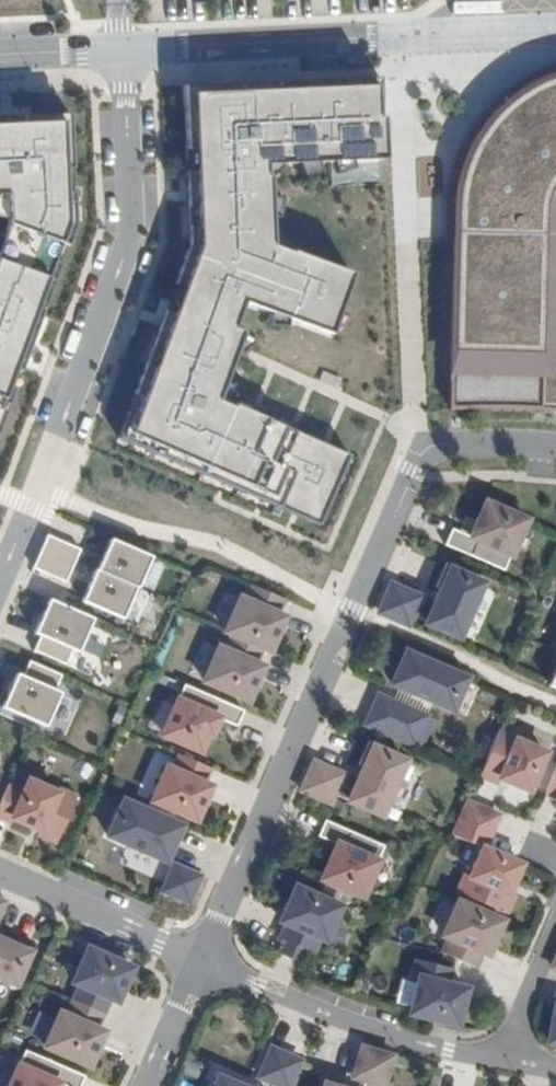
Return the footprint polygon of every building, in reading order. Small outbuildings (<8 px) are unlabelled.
[(380,81),(182,90),(190,248),(175,288),(182,290),(173,316),(166,314),(135,398),(142,401),(136,419),(128,417),(119,442),(319,528),(349,459),(233,409),(232,411),(218,405),(241,335),(232,332),(241,306),(329,338),(351,277),(289,255),(289,256),(270,250),(268,180),(265,180),(265,168),(384,162),(380,81)] [(540,86),(519,97),(500,113),(484,131),(470,152),(461,174),(458,186),(455,200),(455,215),(450,413),(504,411),(538,413),(555,414),(555,364),(541,362),(545,216),(546,205),(550,194),(555,186),(555,81),(540,86)] [(11,207),(12,236),(0,265),(0,433),(15,392),(8,389),(14,372),(22,374),(36,336),(29,333),(35,316),(42,318),(49,301),(41,298),(48,282),(55,284),(62,265),(54,263),(61,246),(68,249),(75,229),(68,113),(0,122),(0,207),(11,207)] [(62,265),(68,249),(61,246),(54,263),(62,265)] [(49,301),(55,284),(48,282),(41,298),(49,301)] [(182,290),(175,288),(166,314),(173,316),(182,290)] [(36,336),(42,318),(35,316),(29,333),(36,336)] [(15,392),(22,374),(14,372),(8,389),(15,392)] [(135,398),(128,417),(136,419),(142,401),(135,398)] [(447,531),(440,546),(500,573),(522,521),(476,501),(460,536),(447,531)] [(60,586),(75,552),(44,538),(28,572),(60,586)] [(119,625),(147,563),(103,543),(75,605),(119,625)] [(453,646),(480,585),(440,569),(414,628),(453,646)] [(375,616),(405,630),(418,598),(389,585),(375,616)] [(280,601),(248,587),(242,600),(232,596),(215,635),(221,637),(214,652),(208,650),(194,684),(242,707),(259,669),(253,665),(255,655),(263,658),(281,619),(275,613),(280,601)] [(25,654),(57,668),(64,654),(69,656),(84,622),(40,603),(26,637),(32,639),(25,654)] [(555,698),(555,643),(550,657),(553,659),(539,691),(555,698)] [(463,679),(396,652),(379,688),(445,715),(463,679)] [(37,729),(52,695),(46,693),(53,678),(20,664),(14,679),(8,676),(0,694),(0,713),(37,729)] [(232,729),(238,713),(179,687),(173,701),(168,699),(150,739),(194,758),(214,721),(232,729)] [(425,719),(374,695),(360,726),(412,750),(425,719)] [(520,738),(502,730),(482,777),(500,784),(502,779),(531,791),(546,754),(519,742),(520,738)] [(375,825),(406,764),(362,745),(336,806),(375,825)] [(207,769),(175,756),(168,768),(159,765),(141,803),(193,827),(209,788),(200,785),(207,769)] [(328,809),(342,775),(311,761),(297,794),(328,809)] [(547,794),(555,798),(555,774),(547,794)] [(18,780),(13,788),(5,785),(0,796),(0,823),(56,847),(75,797),(57,789),(54,795),(18,780)] [(160,865),(176,828),(114,800),(98,839),(160,865)] [(499,818),(469,805),(455,839),(484,851),(472,879),(468,877),(460,896),(507,916),(515,898),(510,895),(522,867),(517,865),(485,851),(499,818)] [(356,904),(382,847),(322,822),(314,838),(326,842),(310,883),(356,904)] [(201,879),(169,866),(157,895),(189,907),(201,879)] [(336,908),(287,887),(270,926),(278,930),(274,940),(282,943),(277,954),(295,962),(299,952),(308,956),(311,946),(317,948),(336,908)] [(503,923),(459,904),(444,938),(450,941),(444,956),(476,970),(483,955),(488,957),(503,923)] [(9,941),(7,946),(0,943),(0,982),(16,989),(29,957),(32,951),(9,941)] [(73,1003),(105,1017),(111,1002),(117,1005),(132,971),(88,952),(73,986),(79,988),(73,1003)] [(412,1016),(459,1028),(466,991),(449,987),(453,971),(419,963),(414,980),(421,981),(412,1016)] [(105,1017),(73,1003),(66,1018),(60,1016),(45,1050),(89,1069),(104,1035),(98,1032),(105,1017)] [(357,1043),(347,1073),(359,1076),(356,1085),(376,1085),(386,1052),(357,1043)] [(297,1058),(265,1044),(253,1074),(280,1085),(284,1085),(297,1058)] [(85,1079),(26,1054),(12,1085),(82,1085),(85,1079)] [(201,1085),(247,1085),(208,1071),(201,1085)]
